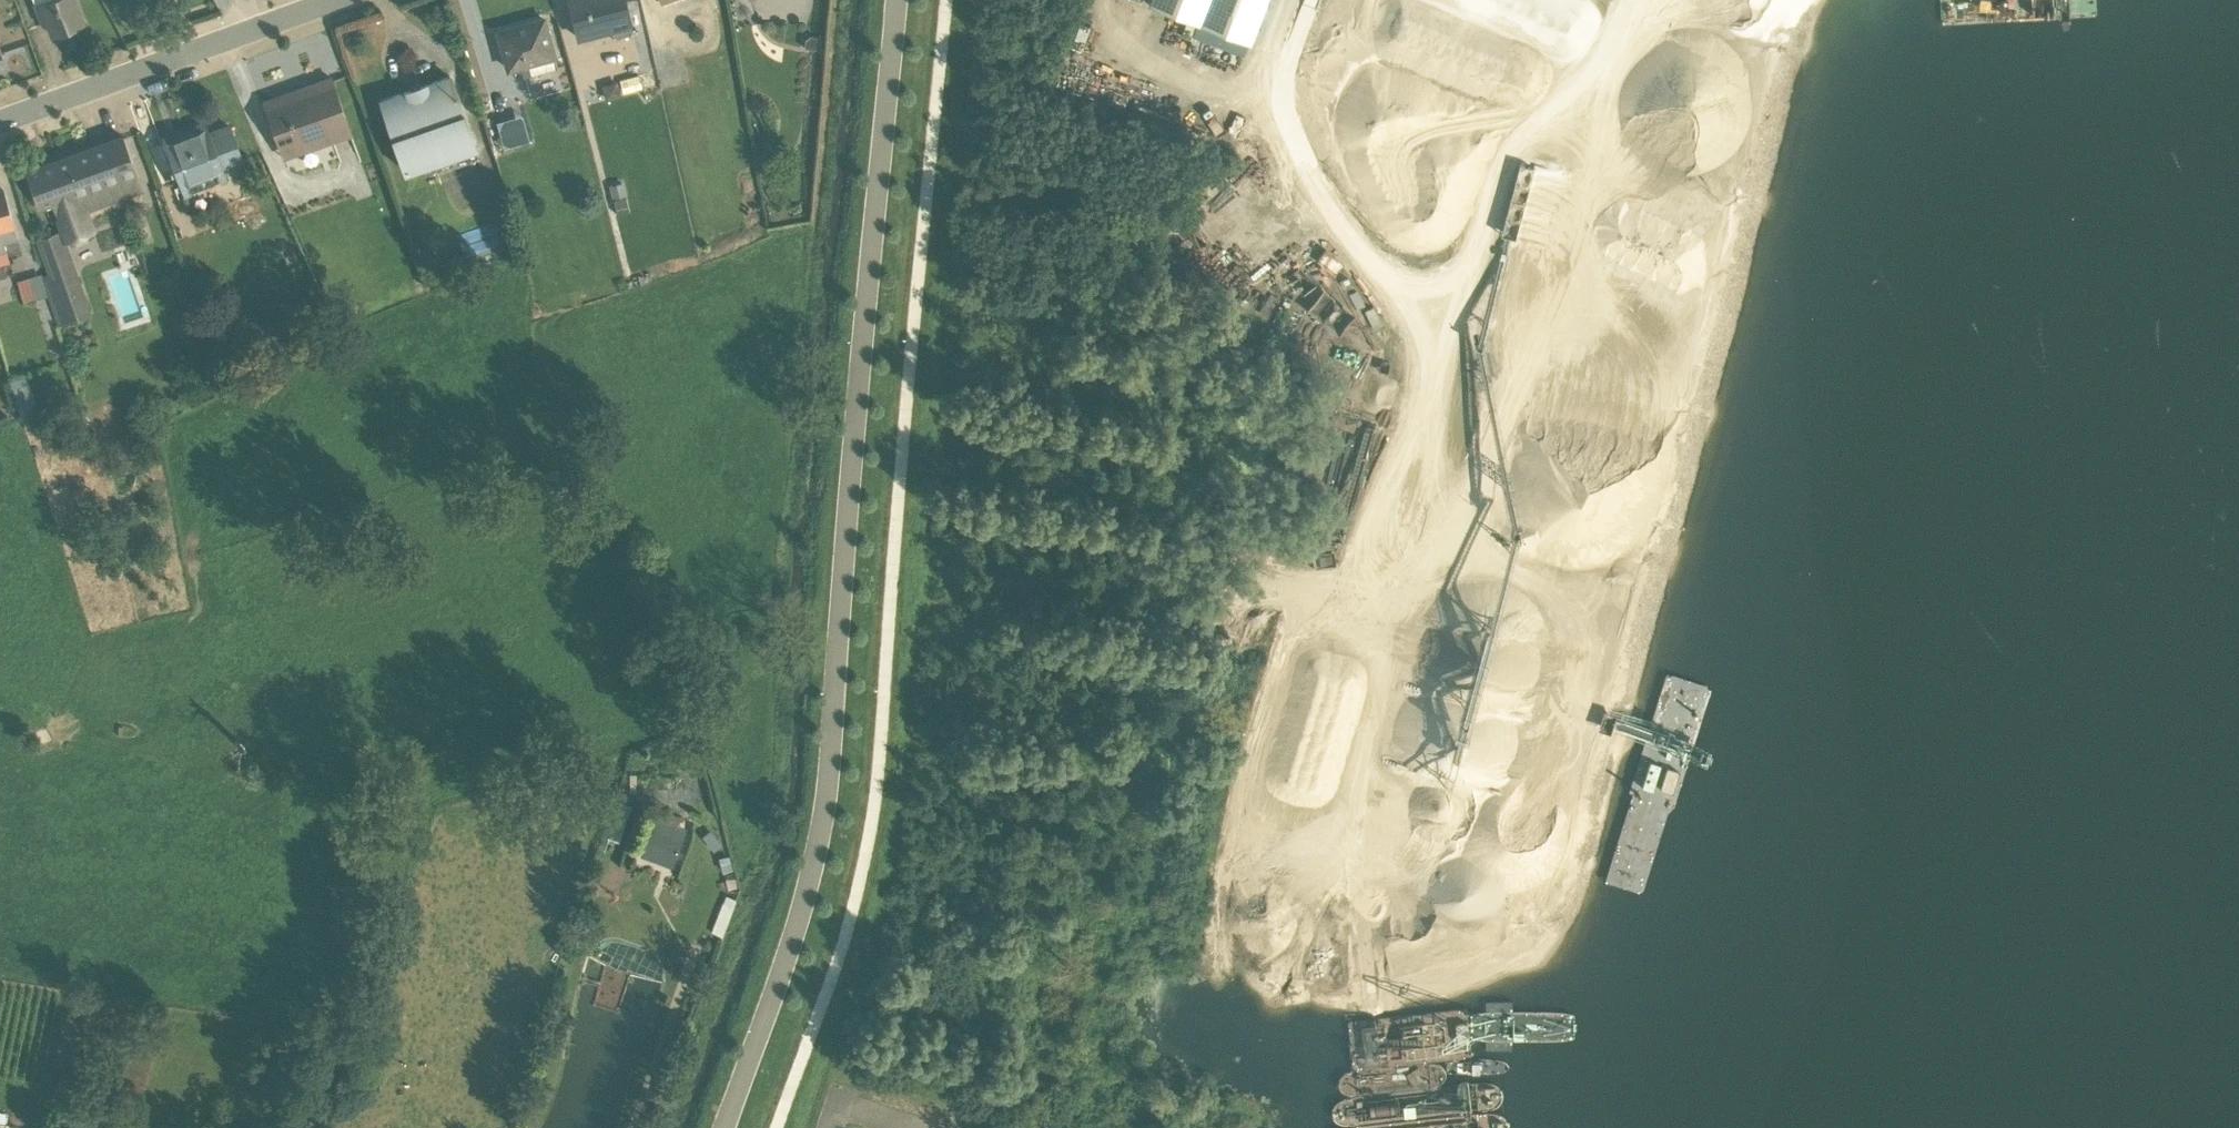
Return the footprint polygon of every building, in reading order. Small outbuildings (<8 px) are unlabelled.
[(41,24),(46,23),(51,35),(82,23),(73,0),(32,0),(41,24)] [(577,40),(610,32),(613,40),(631,35),(629,27),(630,27),(623,0),(566,0),(577,40)] [(1264,0),(1147,0),(1146,1),(1196,20),(1192,31),(1193,33),(1245,52),(1264,0)] [(517,78),(556,68),(542,19),(497,32),(510,72),(515,70),(517,78)] [(436,173),(477,159),(449,76),(380,101),(406,174),(433,165),(436,173)] [(350,135),(329,78),(263,103),(283,159),(350,135)] [(185,197),(186,196),(190,195),(189,192),(219,181),(220,184),(226,181),(222,171),(242,163),(228,127),(207,134),(203,124),(180,133),(164,139),(167,149),(185,197)] [(88,212),(142,192),(122,137),(25,173),(38,210),(51,205),(56,218),(53,219),(57,232),(54,233),(35,240),(47,274),(42,276),(59,327),(91,314),(66,243),(92,233),(96,231),(88,212)] [(9,262),(4,244),(16,240),(2,190),(1,190),(0,190),(0,265),(9,262)] [(39,275),(16,282),(23,304),(46,297),(39,275)] [(673,866),(692,820),(659,807),(640,853),(673,866)] [(9,1127),(16,1127),(33,1127),(33,1125),(32,1119),(23,1117),(0,1113),(0,1127),(9,1127)]
